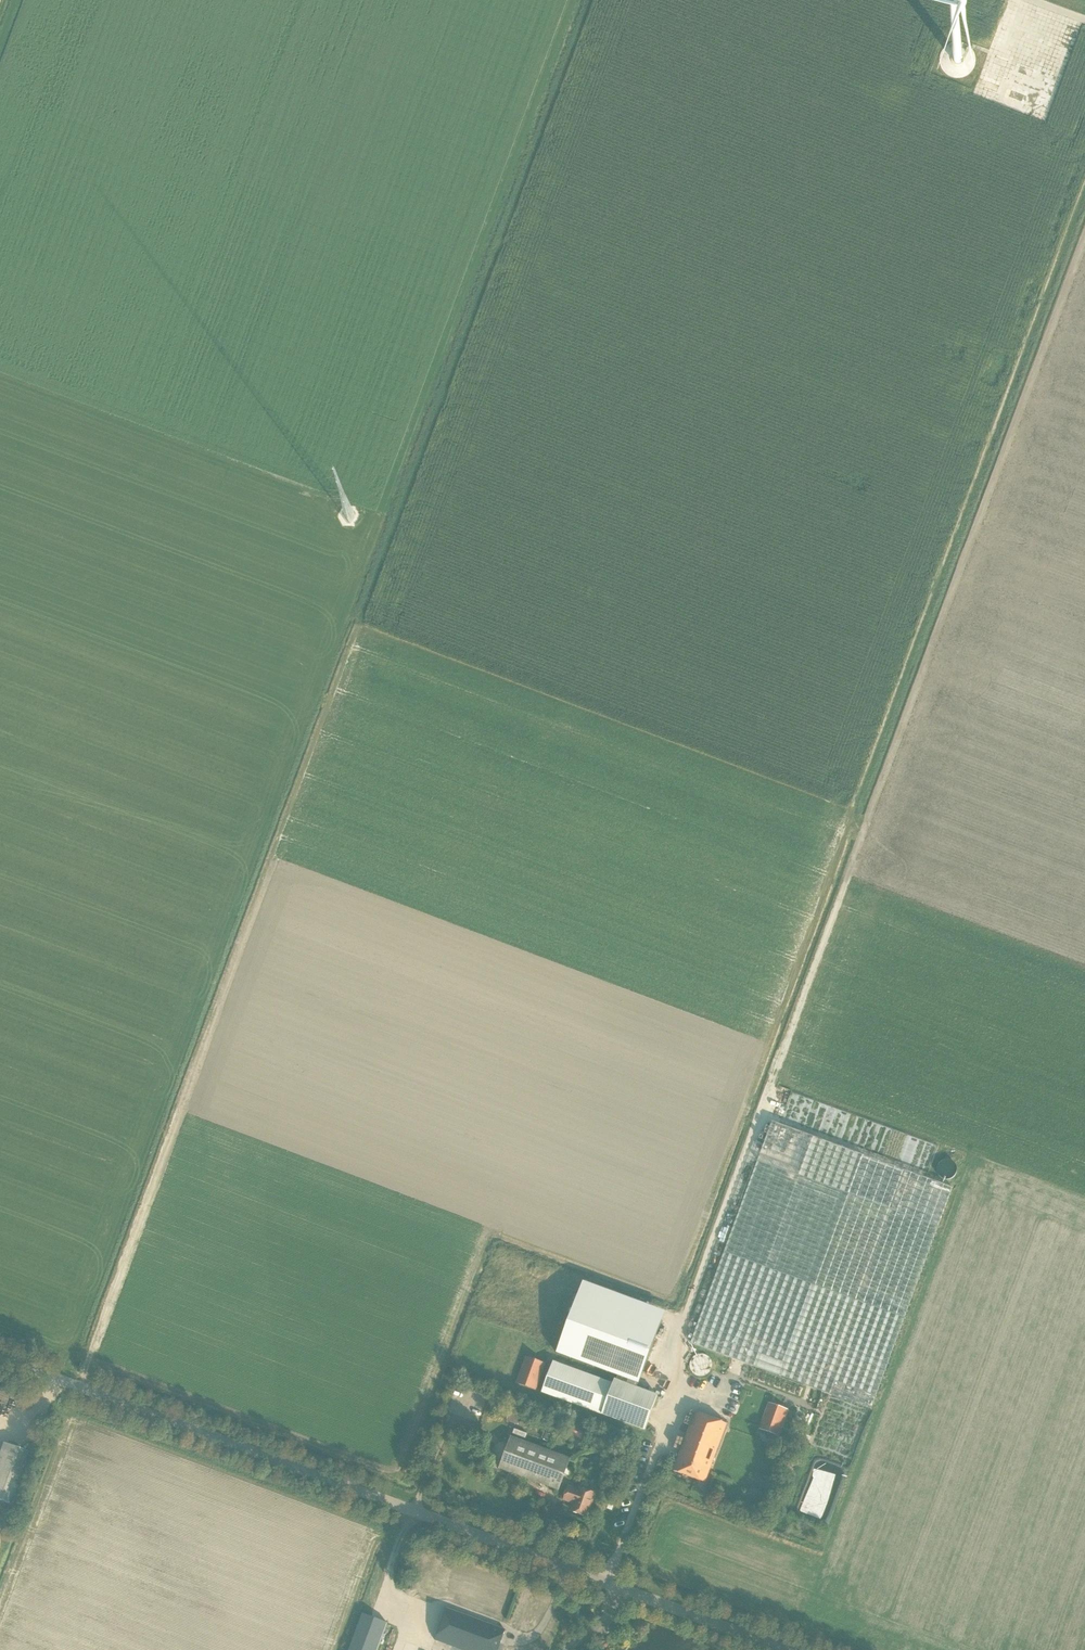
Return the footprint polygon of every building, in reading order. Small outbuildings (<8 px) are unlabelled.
[(957,65),(958,65),(959,65),(960,65),(961,64),(962,63),(963,62),(963,61),(963,60),(964,59),(963,59),(963,58),(963,57),(963,56),(962,56),(962,55),(961,55),(961,54),(960,54),(959,53),(958,53),(957,53),(956,53),(956,54),(955,54),(954,54),(954,55),(953,55),(953,56),(952,56),(952,57),(952,58),(952,59),(952,60),(952,61),(952,62),(953,63),(954,64),(955,64),(955,65),(956,65),(957,65)] [(872,1410),(954,1188),(773,1121),(691,1344),(872,1410)] [(580,1291),(557,1354),(641,1385),(664,1322),(580,1291)] [(517,1383),(537,1390),(547,1363),(526,1356),(517,1383)] [(542,1393),(603,1414),(615,1383),(554,1361),(542,1393)] [(658,1395),(647,1391),(617,1380),(604,1415),(645,1430),(658,1395)] [(775,1441),(777,1435),(780,1436),(789,1409),(769,1402),(759,1427),(769,1431),(766,1437),(775,1441)] [(673,1469),(706,1482),(727,1423),(694,1412),(673,1469)] [(587,1431),(572,1425),(569,1433),(584,1439),(587,1431)] [(514,1430),(512,1436),(525,1440),(527,1434),(514,1430)] [(499,1468),(560,1490),(572,1458),(525,1440),(512,1436),(499,1468)] [(15,1505),(35,1453),(3,1442),(0,1451),(0,1500),(15,1505)] [(572,1510),(586,1516),(595,1491),(579,1485),(577,1489),(568,1485),(564,1498),(575,1502),(572,1510)] [(464,1649),(497,1649),(505,1630),(446,1611),(437,1639),(436,1641),(464,1649)] [(597,1612),(594,1626),(604,1629),(607,1614),(597,1612)] [(387,1622),(363,1613),(349,1649),(377,1649),(387,1622)] [(426,1613),(422,1622),(432,1626),(436,1617),(426,1613)]
